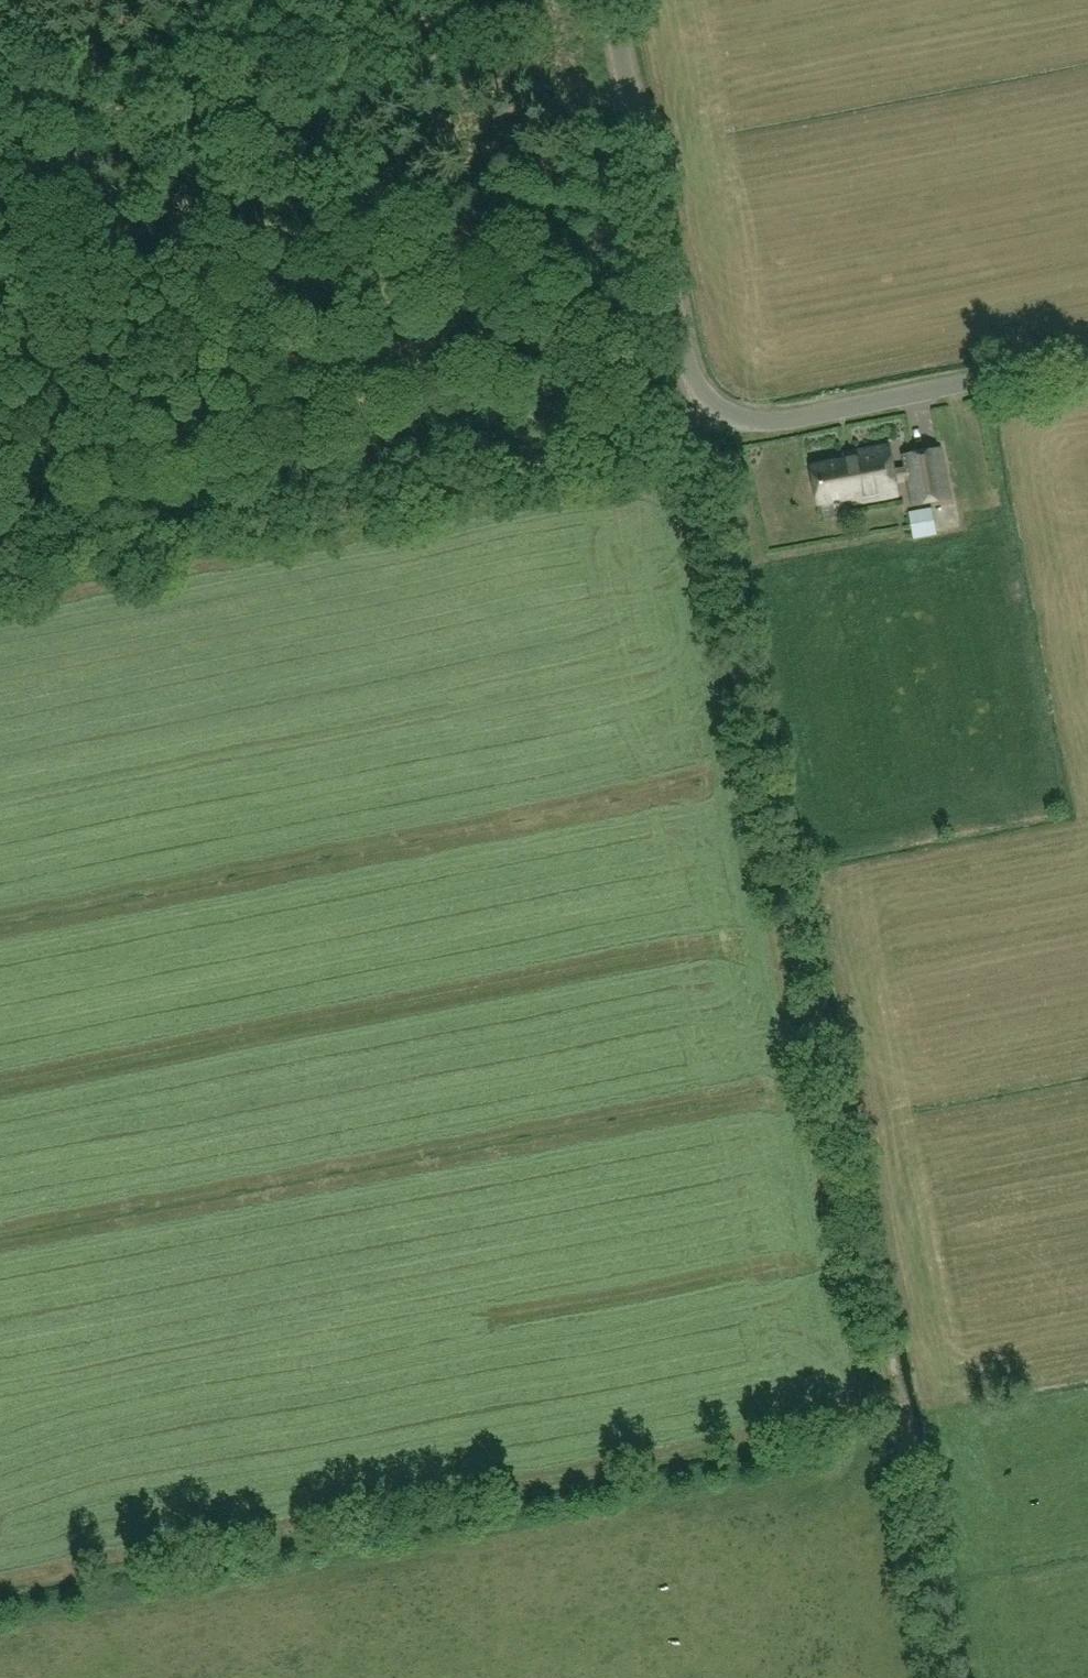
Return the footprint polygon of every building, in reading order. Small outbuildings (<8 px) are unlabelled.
[(811,466),(818,501),(852,494),(853,501),(897,493),(894,479),(908,477),(913,502),(949,495),(941,448),(904,455),(906,468),(893,470),(888,445),(844,453),(845,460),(811,466)] [(938,533),(933,506),(909,510),(913,537),(938,533)]
